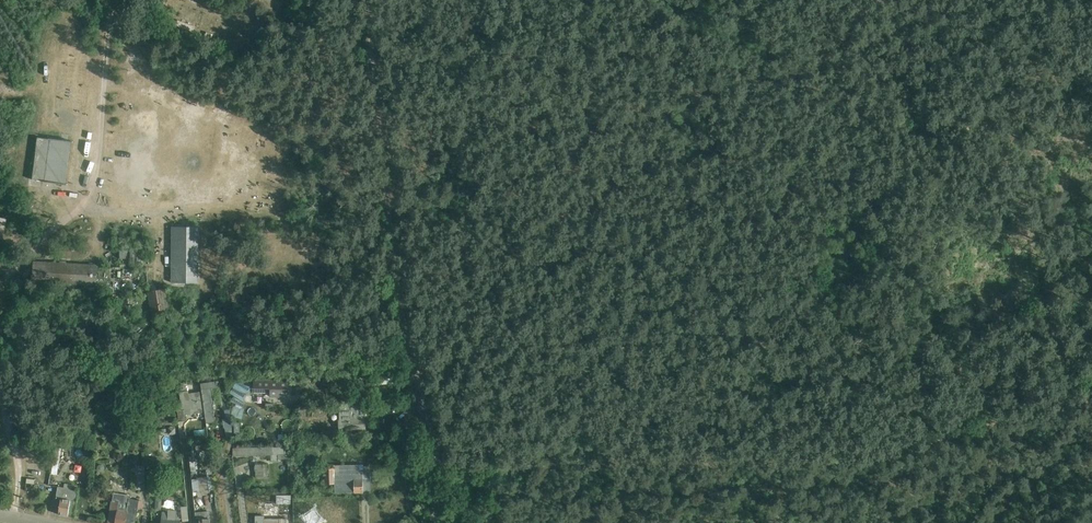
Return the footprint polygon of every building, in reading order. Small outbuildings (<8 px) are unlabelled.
[(71,142),(37,137),(31,179),(66,184),(71,142)] [(199,227),(172,227),(171,283),(199,283),(199,227)] [(120,250),(121,266),(144,266),(144,249),(120,250)] [(46,283),(97,286),(98,265),(67,263),(67,261),(60,260),(60,262),(45,261),(45,259),(36,258),(36,261),(34,261),(32,291),(45,292),(46,283)] [(166,289),(147,291),(151,315),(169,312),(166,289)] [(147,319),(146,311),(124,313),(125,321),(147,319)] [(239,379),(231,393),(243,401),(253,384),(242,377),(241,380),(239,379)] [(270,397),(289,397),(289,380),(254,379),(254,388),(255,388),(254,393),(270,393),(270,397)] [(207,423),(216,422),(216,416),(215,417),(213,404),(215,404),(213,388),(218,387),(216,380),(201,382),(203,391),(205,412),(207,423)] [(185,415),(205,412),(203,391),(189,393),(189,390),(180,391),(182,409),(178,410),(179,422),(185,421),(185,415)] [(234,406),(232,416),(242,418),(244,408),(243,407),(246,403),(234,396),(231,401),(237,404),(236,406),(234,406)] [(381,412),(381,405),(339,406),(339,420),(338,420),(339,430),(366,429),(366,417),(368,417),(368,413),(381,412)] [(225,409),(227,418),(223,419),(224,428),(226,428),(228,437),(225,449),(231,450),(234,436),(230,409),(225,409)] [(103,418),(98,425),(104,429),(108,422),(103,418)] [(52,474),(57,475),(62,448),(56,447),(52,474)] [(271,455),(286,454),(286,447),(233,448),(233,456),(271,455)] [(271,464),(256,464),(256,481),(261,480),(261,477),(269,477),(269,467),(271,467),(271,464)] [(370,492),(370,479),(374,479),(374,471),(370,471),(370,466),(363,466),(363,464),(334,465),(334,468),(317,469),(318,485),(334,484),(334,493),(370,492)] [(136,489),(145,489),(145,466),(136,466),(136,489)] [(192,478),(194,495),(196,495),(196,492),(199,491),(214,489),(212,476),(209,477),(209,474),(211,473),(210,466),(205,466),(206,474),(207,474),(208,476),(192,478)] [(61,498),(58,514),(75,517),(79,490),(76,489),(77,485),(65,483),(64,487),(58,486),(56,497),(61,498)] [(138,508),(143,508),(144,501),(140,500),(139,500),(131,499),(131,496),(114,493),(109,522),(136,522),(138,508)] [(291,495),(276,495),(276,504),(291,504),(291,495)] [(180,519),(177,519),(177,511),(168,510),(168,512),(163,511),(161,522),(180,522),(180,519)] [(209,511),(195,512),(197,522),(209,522),(209,511)]
